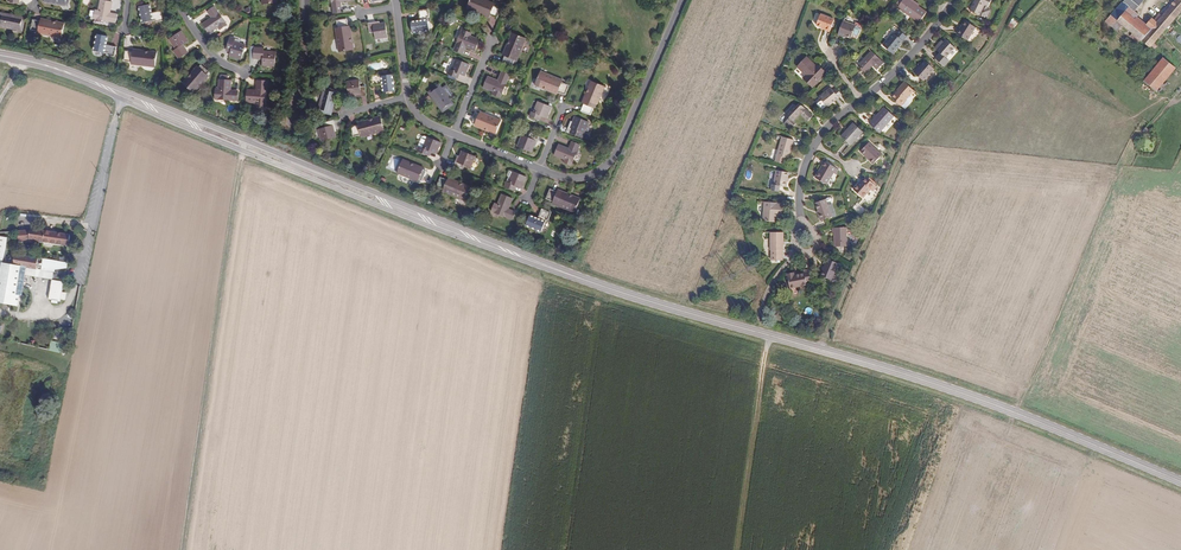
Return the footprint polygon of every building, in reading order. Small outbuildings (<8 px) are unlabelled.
[(112,13),(112,15),(109,14),(109,12),(111,2),(101,0),(99,0),(98,10),(95,10),(93,18),(115,23),(117,14),(112,13)] [(334,12),(342,11),(341,2),(351,0),(332,0),(334,12)] [(487,0),(471,0),(467,8),(475,11),(476,9),(490,16),(490,15),(497,18),(501,9),(494,6),(495,4),(487,0)] [(918,5),(910,0),(902,0),(897,6),(918,21),(926,11),(918,5)] [(970,10),(979,14),(984,5),(987,6),(990,0),(974,0),(970,10)] [(1142,20),(1135,14),(1125,5),(1113,19),(1152,54),(1166,37),(1180,20),(1180,0),(1177,0),(1180,4),(1165,21),(1162,19),(1156,26),(1154,24),(1148,30),(1140,22),(1142,20)] [(1141,1),(1140,0),(1130,0),(1125,5),(1135,14),(1144,4),(1141,1)] [(149,5),(139,7),(142,23),(155,20),(155,22),(163,21),(161,11),(151,13),(149,5)] [(212,16),(211,17),(201,23),(208,33),(217,27),(219,30),(226,25),(214,6),(207,11),(209,15),(210,14),(212,16)] [(428,8),(418,10),(419,19),(411,20),(412,31),(428,29),(427,16),(429,16),(428,8)] [(489,18),(490,16),(476,9),(475,11),(489,18)] [(1,13),(0,16),(0,25),(21,29),(23,18),(1,13)] [(826,24),(824,30),(829,32),(834,20),(820,14),(818,21),(823,23),(826,24)] [(354,49),(353,42),(350,42),(348,26),(347,18),(336,20),(338,28),(336,28),(339,51),(354,49)] [(55,23),(40,20),(32,19),(30,29),(37,31),(37,33),(61,38),(64,23),(56,21),(55,23)] [(974,27),(965,20),(956,33),(965,40),(974,27)] [(855,26),(843,21),(838,35),(842,36),(843,35),(850,38),(855,26)] [(379,22),(369,23),(370,33),(375,32),(376,39),(387,37),(386,23),(379,23),(379,22)] [(471,33),(463,29),(454,50),(462,53),(465,47),(475,51),(480,40),(470,35),(471,33)] [(906,36),(898,29),(883,45),(892,53),(906,36)] [(180,30),(168,39),(175,49),(173,50),(178,58),(187,52),(182,44),(187,41),(180,30)] [(107,35),(97,33),(94,50),(106,52),(106,54),(114,56),(116,46),(105,44),(107,35)] [(512,41),(506,56),(503,63),(515,68),(527,39),(513,33),(510,40),(512,41)] [(234,39),(230,37),(226,45),(230,47),(227,54),(239,59),(244,46),(233,41),(234,39)] [(954,47),(946,39),(937,50),(945,57),(954,47)] [(504,55),(506,56),(512,41),(510,40),(504,55)] [(262,48),(253,48),(253,59),(262,59),(262,65),(274,66),(275,52),(262,51),(262,48)] [(156,51),(148,50),(148,53),(132,51),(125,51),(123,61),(131,62),(131,64),(154,67),(156,51)] [(883,62),(871,51),(858,66),(865,72),(872,65),(876,69),(883,62)] [(819,69),(815,66),(807,58),(798,67),(807,75),(804,78),(813,86),(827,72),(821,66),(819,69)] [(470,65),(457,60),(452,71),(450,70),(448,74),(456,77),(458,73),(465,76),(470,65)] [(933,67),(925,60),(914,72),(923,79),(933,67)] [(1158,95),(1176,72),(1164,62),(1146,86),(1158,95)] [(189,79),(187,78),(182,84),(194,93),(208,76),(207,75),(209,73),(201,65),(198,68),(189,79)] [(196,67),(187,78),(189,79),(198,68),(196,67)] [(511,74),(502,71),(499,80),(488,76),(484,87),(494,91),(493,94),(501,98),(511,74)] [(543,86),(558,92),(565,95),(569,86),(561,83),(562,80),(541,71),(535,86),(542,89),(543,86)] [(379,74),(372,75),(373,85),(383,84),(384,92),(394,91),(393,75),(379,76),(379,74)] [(230,79),(219,79),(218,90),(215,89),(214,98),(236,100),(237,91),(230,90),(230,79)] [(359,79),(347,81),(348,95),(355,94),(355,96),(365,95),(364,85),(360,85),(359,79)] [(259,91),(258,91),(247,90),(246,102),(257,103),(257,106),(266,106),(268,81),(258,80),(258,88),(259,88),(259,91)] [(590,89),(584,104),(581,111),(591,115),(594,108),(596,109),(605,87),(591,81),(588,89),(590,89)] [(902,106),(910,96),(914,91),(905,83),(898,90),(899,91),(897,94),(893,99),(902,106)] [(452,103),(439,85),(429,92),(442,110),(452,103)] [(557,95),(558,92),(543,86),(542,89),(557,95)] [(838,96),(839,97),(843,94),(837,87),(834,90),(831,87),(819,97),(828,106),(832,103),(831,101),(838,96)] [(336,91),(325,88),(319,110),(330,113),(336,91)] [(912,101),(910,96),(902,106),(906,110),(911,104),(912,101)] [(551,108),(538,102),(534,113),(532,113),(530,117),(538,120),(540,116),(547,119),(551,108)] [(813,115),(806,109),(802,113),(794,105),(786,114),(790,117),(784,123),(790,129),(796,123),(794,121),(801,114),(807,121),(813,115)] [(894,116),(884,107),(870,123),(880,132),(894,116)] [(488,129),(487,131),(495,134),(501,121),(480,112),(480,114),(476,112),(472,122),(475,124),(488,129)] [(380,116),(371,118),(372,120),(357,124),(350,126),(352,136),(360,134),(360,136),(383,131),(380,116)] [(589,122),(575,117),(573,122),(572,122),(568,132),(577,135),(578,131),(584,134),(589,122)] [(332,120),(323,122),(324,127),(318,128),(321,140),(335,137),(334,131),(335,130),(332,120)] [(862,132),(853,123),(841,136),(851,145),(862,132)] [(539,137),(530,133),(528,137),(522,135),(518,146),(531,152),(533,146),(535,147),(539,137)] [(792,139),(782,136),(775,161),(784,164),(785,158),(788,158),(792,139)] [(441,142),(428,137),(423,148),(422,147),(419,151),(428,155),(430,151),(436,153),(441,142)] [(580,145),(572,141),(569,147),(559,143),(555,155),(564,159),(563,162),(572,165),(580,145)] [(882,155),(869,142),(860,151),(873,164),(882,155)] [(476,157),(462,151),(460,157),(458,156),(454,166),(463,170),(465,166),(471,168),(476,157)] [(426,171),(423,170),(409,164),(410,162),(403,159),(397,173),(418,181),(418,179),(422,181),(426,171)] [(821,170),(819,170),(817,178),(829,182),(833,169),(835,170),(836,165),(822,160),(821,164),(823,165),(821,170)] [(788,172),(777,169),(773,183),(784,186),(788,172)] [(508,183),(506,182),(504,186),(512,190),(514,186),(521,188),(526,177),(513,172),(512,172),(508,183)] [(470,187),(463,183),(462,185),(448,179),(447,180),(440,177),(436,187),(444,190),(443,191),(465,200),(470,187)] [(875,192),(863,187),(860,192),(859,191),(854,202),(865,207),(868,199),(872,201),(875,192)] [(554,201),(558,192),(550,189),(547,198),(554,201)] [(558,191),(558,192),(554,201),(553,203),(575,212),(581,198),(573,195),(573,197),(558,191)] [(513,199),(502,194),(498,204),(495,203),(492,211),(512,219),(515,211),(509,209),(513,199)] [(831,216),(831,215),(828,204),(826,199),(816,202),(819,212),(818,212),(820,219),(831,216)] [(775,221),(776,216),(774,215),(774,213),(781,214),(782,203),(764,201),(763,220),(775,221)] [(551,212),(542,209),(538,218),(530,215),(526,225),(541,231),(546,219),(548,219),(551,212)] [(834,232),(834,246),(846,246),(846,227),(832,227),(832,232),(834,232)] [(70,246),(71,235),(50,233),(39,231),(21,232),(21,241),(32,241),(70,246)] [(783,232),(770,232),(769,260),(782,260),(782,250),(783,232)] [(9,238),(0,236),(0,258),(3,251),(6,252),(9,238)] [(69,262),(69,255),(66,255),(64,261),(48,258),(17,252),(16,256),(11,256),(10,263),(4,262),(3,268),(2,277),(0,288),(0,302),(19,307),(21,296),(25,267),(28,268),(37,269),(55,273),(56,271),(67,270),(69,262)] [(838,263),(827,259),(820,275),(831,280),(838,263)] [(35,277),(37,269),(28,268),(27,275),(35,277)] [(53,281),(55,273),(37,269),(35,277),(53,281)] [(788,274),(791,285),(797,284),(797,287),(807,284),(807,282),(812,281),(809,269),(804,270),(804,272),(795,274),(794,272),(788,274)] [(63,296),(66,280),(59,278),(57,283),(54,282),(51,293),(63,296)]
